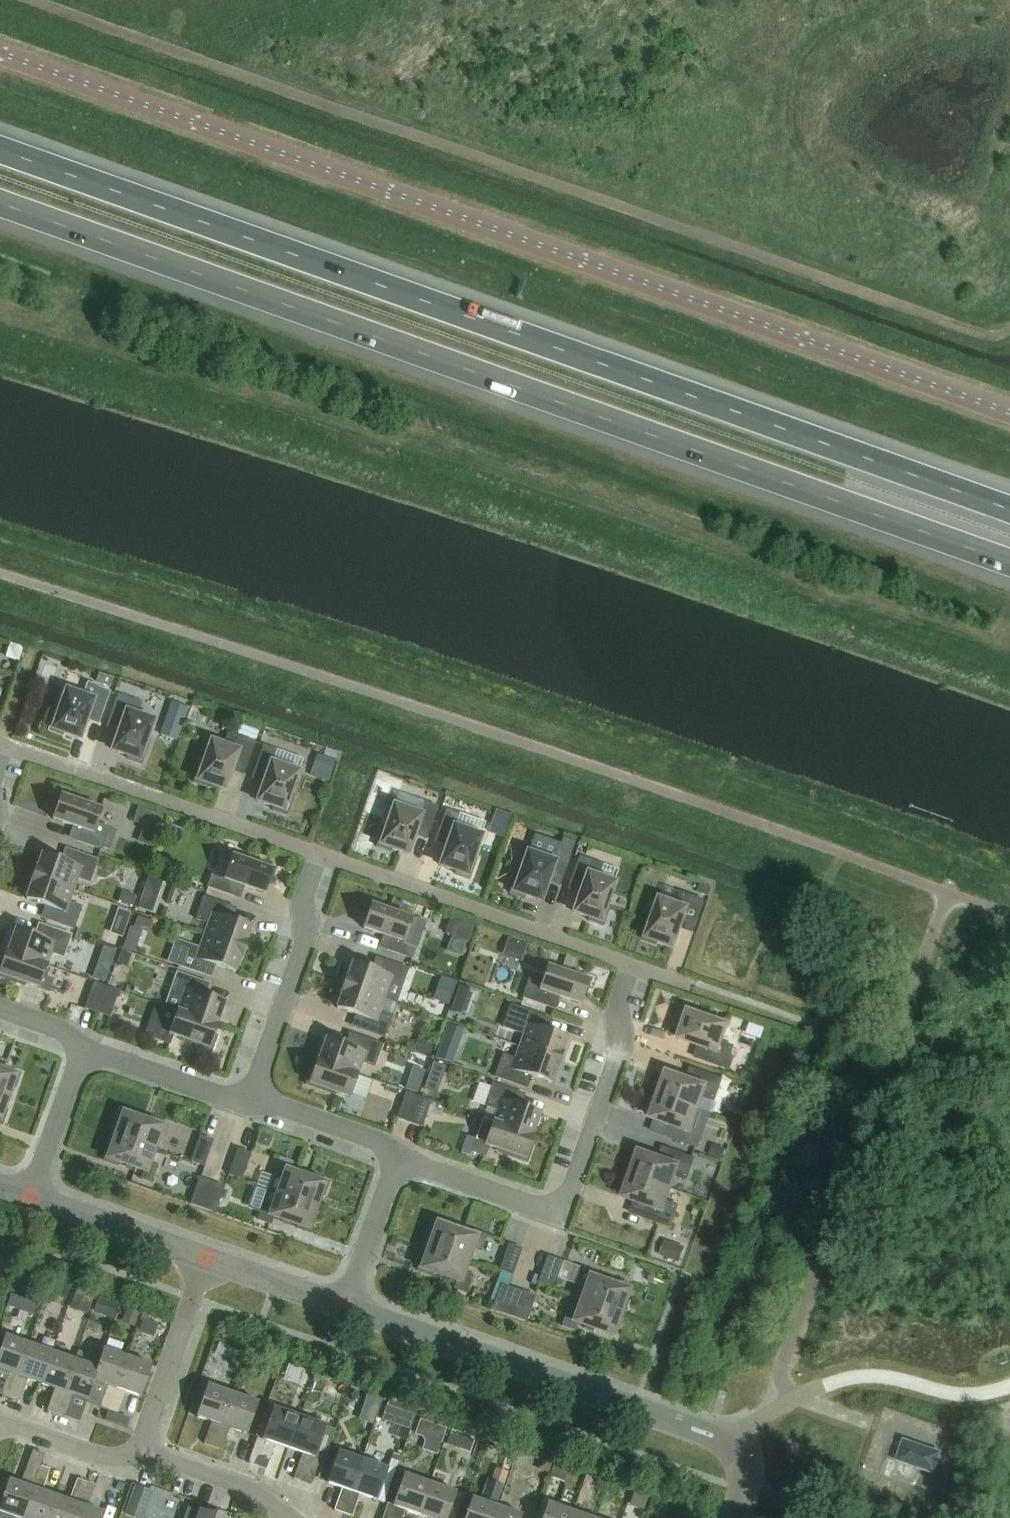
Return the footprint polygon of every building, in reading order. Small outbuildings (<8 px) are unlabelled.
[(10,644),(5,658),(18,663),(23,649),(10,644)] [(99,675),(96,683),(110,687),(113,679),(99,675)] [(101,717),(110,692),(88,685),(85,693),(81,692),(79,695),(66,691),(58,713),(56,712),(48,732),(63,737),(64,734),(80,739),(89,713),(101,717)] [(119,695),(110,721),(122,725),(113,751),(128,757),(127,760),(142,765),(149,745),(146,744),(154,722),(141,717),(141,703),(131,700),(119,695)] [(167,715),(160,734),(177,740),(183,721),(187,709),(186,708),(171,703),(167,715)] [(193,783),(208,788),(209,785),(225,790),(234,764),(246,768),(254,743),(229,734),(224,746),(211,742),(203,764),(201,763),(193,783)] [(276,751),(264,747),(255,772),(267,776),(257,802),(273,808),(272,811),(287,816),(294,796),(291,795),(298,773),(272,763),(276,751)] [(323,757),(316,778),(328,782),(335,761),(323,757)] [(398,784),(377,776),(372,790),(382,793),(383,791),(394,795),(398,784)] [(101,850),(109,828),(97,824),(102,810),(76,801),(77,799),(60,793),(54,809),(56,810),(53,820),(80,829),(76,841),(101,850)] [(407,855),(417,829),(428,833),(437,807),(425,803),(421,816),(394,806),(386,828),(383,827),(376,847),(390,852),(391,849),(407,855)] [(469,880),(476,860),(473,859),(481,837),(454,827),(459,815),(447,811),(438,836),(449,840),(440,866),(456,872),(455,875),(469,880)] [(508,823),(495,818),(487,838),(501,843),(508,823)] [(144,826),(139,839),(152,843),(157,831),(144,826)] [(533,836),(527,853),(554,862),(558,850),(570,854),(574,844),(562,840),(560,846),(533,836)] [(510,894),(524,899),(525,896),(541,901),(550,875),(562,879),(570,854),(558,850),(554,862),(527,853),(520,875),(517,874),(510,894)] [(90,883),(98,860),(73,852),(68,863),(42,854),(37,868),(36,868),(33,876),(73,890),(78,878),(90,883)] [(220,852),(212,875),(224,879),(232,856),(220,852)] [(212,875),(208,887),(233,896),(237,884),(264,894),(268,884),(270,885),(276,869),(258,863),(257,865),(232,856),(224,879),(212,875)] [(603,927),(610,907),(607,906),(614,883),(597,877),(601,865),(580,858),(571,883),(583,887),(573,913),(590,919),(588,922),(603,927)] [(69,903),(73,890),(33,876),(30,885),(32,885),(27,899),(53,909),(49,920),(74,929),(81,907),(69,903)] [(148,876),(144,887),(159,892),(163,881),(148,876)] [(701,885),(698,894),(710,898),(713,889),(701,885)] [(122,892),(118,903),(132,908),(136,897),(122,892)] [(695,926),(704,901),(682,893),(678,906),(661,900),(653,922),(650,921),(643,941),(657,946),(658,943),(674,948),(683,922),(695,926)] [(209,924),(204,936),(244,950),(247,942),(246,942),(251,927),(225,918),(229,906),(204,898),(196,920),(209,924)] [(367,919),(363,929),(391,938),(386,950),(412,959),(419,937),(424,924),(412,919),(387,911),(387,908),(370,902),(364,918),(367,919)] [(117,909),(115,918),(128,922),(131,914),(117,909)] [(470,942),(476,927),(451,918),(446,934),(470,942)] [(198,923),(196,930),(203,933),(205,925),(198,923)] [(63,958),(71,936),(46,927),(42,939),(16,930),(8,952),(7,951),(7,952),(47,966),(47,965),(51,954),(63,958)] [(130,927),(122,948),(134,953),(142,931),(130,927)] [(244,950),(204,936),(200,949),(187,944),(180,966),(205,975),(209,963),(235,973),(240,958),(241,959),(244,950)] [(508,939),(503,956),(518,961),(523,944),(508,939)] [(122,951),(117,964),(125,967),(129,954),(122,951)] [(47,966),(7,952),(3,961),(1,960),(0,963),(0,978),(17,984),(18,981),(49,992),(53,980),(43,977),(47,966)] [(343,985),(384,999),(391,977),(404,982),(408,969),(383,961),(379,972),(352,963),(348,977),(346,977),(343,985)] [(523,998),(548,1007),(552,995),(580,1004),(583,994),(586,995),(591,979),(573,973),(573,976),(547,967),(543,980),(531,976),(523,998)] [(95,972),(92,979),(105,983),(107,976),(95,972)] [(176,1012),(218,1026),(217,1025),(224,1003),(198,994),(202,982),(177,973),(165,1008),(176,1012)] [(440,979),(437,988),(452,993),(455,984),(440,979)] [(97,1013),(106,988),(94,984),(85,1009),(97,1013)] [(379,1012),(384,999),(343,985),(340,994),(342,994),(337,1008),(363,1018),(359,1029),(384,1038),(392,1016),(379,1012)] [(459,986),(456,996),(472,1001),(475,991),(459,986)] [(106,988),(97,1013),(109,1017),(118,992),(106,988)] [(156,1005),(152,1018),(163,1022),(171,1025),(176,1012),(165,1008),(156,1005)] [(544,1017),(519,1008),(510,1005),(503,1027),(524,1035),(519,1047),(560,1061),(563,1053),(561,1052),(566,1038),(540,1029),(544,1017)] [(685,1023),(679,1039),(705,1048),(701,1060),(730,1070),(734,1058),(731,1057),(734,1047),(722,1043),(728,1026),(706,1018),(707,1015),(687,1008),(682,1022),(685,1023)] [(214,1035),(218,1026),(176,1012),(171,1025),(163,1022),(157,1040),(169,1044),(172,1036),(191,1042),(190,1045),(211,1052),(217,1036),(214,1035)] [(447,1024),(441,1042),(458,1048),(464,1031),(447,1024)] [(317,1061),(358,1075),(357,1074),(362,1063),(374,1067),(381,1045),(356,1036),(352,1048),(326,1039),(318,1061),(317,1060),(317,1061)] [(420,1038),(417,1050),(429,1054),(433,1043),(420,1038)] [(557,1070),(560,1061),(519,1047),(515,1060),(503,1055),(495,1077),(520,1086),(524,1074),(551,1083),(556,1069),(557,1070)] [(350,1098),(358,1075),(317,1061),(314,1070),(311,1069),(306,1085),(327,1093),(328,1090),(350,1098)] [(433,1063),(428,1080),(439,1084),(445,1066),(433,1063)] [(742,1070),(739,1078),(751,1081),(754,1071),(747,1068),(742,1070)] [(8,1099),(12,1087),(15,1088),(20,1074),(6,1069),(5,1072),(0,1070),(0,1096),(8,1099)] [(656,1095),(698,1110),(703,1097),(715,1102),(723,1080),(698,1071),(693,1083),(667,1073),(664,1082),(661,1081),(656,1095)] [(407,1081),(404,1090),(416,1094),(419,1086),(407,1081)] [(481,1082),(476,1101),(485,1104),(491,1085),(481,1082)] [(491,1088),(485,1106),(486,1106),(497,1110),(493,1122),(532,1136),(540,1114),(514,1105),(518,1093),(493,1084),(491,1088)] [(410,1123),(418,1098),(406,1093),(397,1119),(410,1123)] [(691,1132),(698,1110),(656,1095),(651,1109),(654,1110),(651,1119),(678,1128),(674,1140),(699,1148),(703,1136),(691,1132)] [(8,1099),(0,1096),(0,1124),(2,1125),(7,1111),(4,1110),(8,1099)] [(418,1098),(410,1123),(421,1127),(430,1102),(418,1098)] [(115,1136),(154,1150),(162,1127),(135,1117),(136,1114),(121,1109),(116,1124),(119,1125),(115,1136)] [(483,1118),(471,1153),(485,1158),(489,1147),(506,1153),(505,1155),(527,1163),(533,1147),(530,1146),(534,1136),(532,1136),(493,1122),(483,1118)] [(261,1134),(258,1145),(269,1148),(272,1137),(261,1134)] [(154,1150),(115,1136),(111,1148),(108,1147),(103,1161),(118,1166),(119,1163),(143,1171),(141,1179),(153,1183),(159,1166),(150,1163),(154,1150)] [(204,1166),(212,1141),(200,1137),(191,1162),(204,1166)] [(714,1145),(710,1156),(723,1161),(727,1149),(714,1145)] [(241,1179),(250,1154),(238,1150),(229,1175),(241,1179)] [(629,1174),(671,1189),(675,1176),(687,1181),(695,1159),(670,1150),(666,1162),(640,1153),(637,1161),(634,1160),(629,1174)] [(313,1180),(289,1172),(292,1164),(280,1160),(273,1177),(282,1180),(278,1193),(317,1207),(321,1195),(324,1196),(329,1182),(315,1177),(313,1180)] [(666,1201),(671,1189),(629,1174),(624,1188),(627,1189),(624,1198),(650,1207),(646,1219),(671,1228),(679,1206),(666,1201)] [(203,1209),(212,1183),(200,1179),(191,1205),(203,1209)] [(212,1183),(203,1209),(215,1213),(224,1188),(212,1183)] [(269,1190),(258,1221),(271,1226),(274,1217),(270,1216),(278,1193),(269,1190)] [(313,1218),(317,1207),(278,1193),(270,1216),(274,1217),(297,1225),(296,1228),(311,1233),(316,1219),(313,1218)] [(472,1236),(448,1228),(449,1225),(435,1220),(430,1234),(433,1235),(429,1246),(468,1260),(472,1249),(481,1252),(486,1236),(474,1231),(472,1236)] [(685,1248),(665,1241),(660,1256),(680,1263),(685,1248)] [(512,1275),(521,1250),(509,1245),(500,1271),(512,1275)] [(468,1260),(429,1246),(425,1258),(422,1257),(417,1271),(431,1276),(432,1273),(456,1281),(454,1289),(466,1294),(472,1276),(463,1273),(468,1260)] [(553,1288),(562,1262),(548,1257),(538,1282),(553,1288)] [(624,1314),(629,1300),(626,1299),(629,1291),(593,1278),(595,1273),(582,1268),(576,1286),(585,1289),(582,1300),(624,1314)] [(49,1283),(46,1293),(56,1296),(59,1286),(60,1285),(50,1281),(49,1283)] [(500,1285),(491,1311),(500,1314),(512,1318),(521,1292),(509,1288),(500,1285)] [(75,1292),(71,1304),(89,1311),(93,1298),(75,1292)] [(521,1292),(512,1318),(526,1323),(535,1297),(521,1292)] [(11,1294),(6,1308),(17,1312),(21,1298),(11,1294)] [(98,1300),(94,1313),(112,1319),(117,1306),(98,1300)] [(619,1329),(624,1314),(582,1300),(577,1313),(568,1309),(562,1327),(575,1331),(577,1324),(613,1336),(616,1327),(619,1329)] [(126,1308),(121,1323),(134,1328),(139,1313),(126,1308)] [(141,1321),(138,1334),(145,1336),(149,1324),(141,1321)] [(30,1344),(7,1336),(0,1356),(0,1371),(10,1374),(2,1396),(11,1399),(30,1344)] [(41,1385),(53,1352),(30,1344),(11,1399),(20,1402),(27,1380),(41,1385)] [(107,1412),(127,1357),(104,1349),(97,1368),(98,1368),(92,1382),(93,1382),(106,1387),(98,1409),(107,1412)] [(229,1351),(226,1358),(237,1361),(239,1355),(229,1351)] [(56,1415),(75,1360),(53,1352),(41,1385),(55,1390),(47,1412),(56,1415)] [(139,1398),(147,1376),(150,1365),(127,1357),(107,1412),(116,1415),(123,1393),(139,1398)] [(98,1368),(97,1368),(75,1360),(56,1415),(65,1418),(73,1396),(86,1401),(93,1382),(92,1382),(98,1368)] [(213,1446),(232,1392),(209,1384),(197,1417),(212,1422),(204,1443),(213,1446)] [(223,1449),(230,1428),(247,1434),(258,1402),(232,1392),(213,1446),(223,1449)] [(356,1392),(350,1395),(353,1402),(360,1398),(356,1392)] [(366,1399),(362,1410),(376,1414),(379,1404),(366,1399)] [(389,1400),(387,1406),(398,1410),(400,1404),(389,1400)] [(416,1410),(400,1404),(398,1410),(414,1416),(416,1410)] [(258,1436),(248,1462),(266,1468),(275,1444),(289,1449),(301,1416),(275,1407),(269,1405),(258,1436)] [(387,1406),(382,1421),(393,1425),(398,1410),(387,1406)] [(301,1416),(289,1449),(302,1453),(294,1478),(311,1484),(321,1458),(325,1456),(335,1428),(326,1425),(301,1416)] [(426,1446),(439,1451),(448,1428),(423,1418),(418,1432),(430,1437),(426,1446)] [(451,1433),(447,1444),(455,1447),(459,1436),(451,1433)] [(940,1456),(906,1445),(900,1462),(933,1474),(940,1456)] [(343,1513),(362,1458),(338,1450),(327,1482),(342,1488),(334,1510),(343,1513)] [(32,1464),(24,1486),(9,1481),(0,1508),(0,1514),(12,1517),(23,1517),(41,1467),(45,1455),(36,1452),(32,1464)] [(393,1453),(390,1460),(399,1463),(401,1456),(393,1453)] [(359,1494),(376,1500),(388,1467),(362,1458),(343,1513),(351,1516),(359,1494)] [(506,1459),(502,1471),(508,1473),(513,1461),(506,1459)] [(388,1467),(376,1500),(384,1503),(399,1463),(390,1460),(388,1467)] [(554,1464),(550,1476),(565,1480),(568,1469),(554,1464)] [(56,1497),(43,1493),(50,1470),(41,1467),(23,1517),(49,1517),(56,1497)] [(498,1469),(493,1484),(503,1487),(504,1487),(508,1473),(502,1471),(498,1469)] [(430,1482),(404,1473),(393,1505),(387,1503),(382,1517),(398,1517),(402,1508),(419,1514),(430,1482)] [(86,1483),(77,1480),(70,1502),(56,1497),(49,1517),(74,1517),(86,1483)] [(455,1491),(430,1482),(419,1514),(430,1517),(446,1517),(455,1491)] [(489,1482),(483,1500),(497,1506),(504,1487),(503,1487),(493,1484),(489,1482)] [(102,1513),(88,1508),(95,1486),(86,1483),(74,1517),(101,1517),(102,1513)] [(154,1492),(135,1485),(124,1516),(132,1517),(145,1517),(154,1492)] [(464,1517),(493,1517),(497,1506),(483,1500),(472,1497),(464,1517)] [(573,1511),(547,1502),(542,1517),(570,1517),(573,1511)] [(493,1517),(520,1517),(521,1514),(497,1506),(493,1517)]
